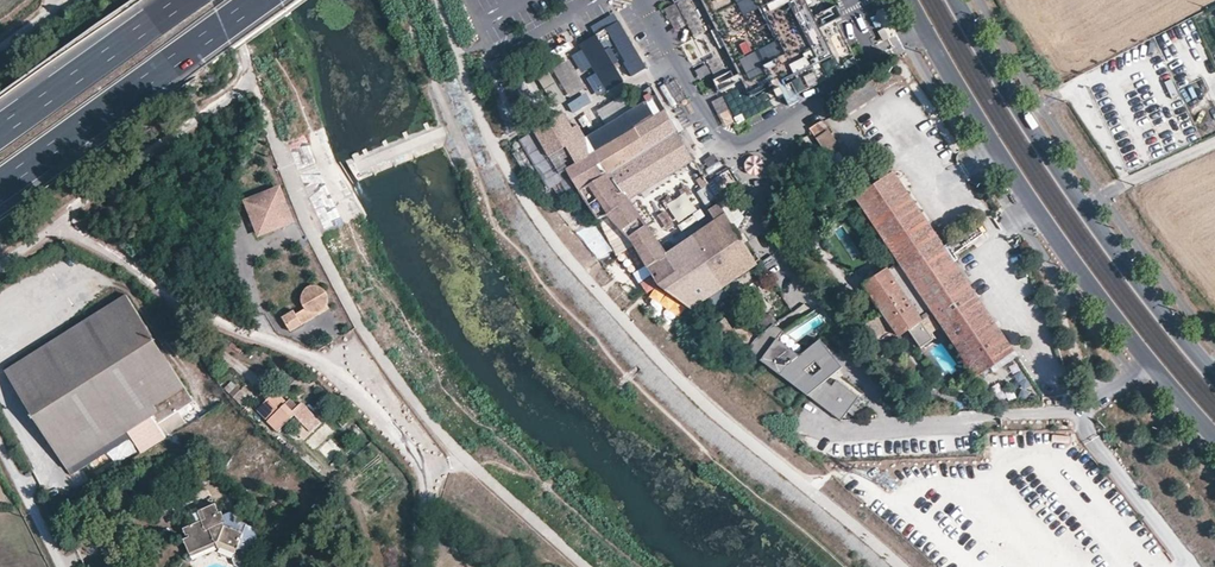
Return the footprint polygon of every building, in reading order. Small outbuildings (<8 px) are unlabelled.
[(693,38),(712,30),(699,0),(676,0),(693,38)] [(752,98),(770,90),(837,57),(859,47),(837,0),(703,0),(721,38),(752,98)] [(880,12),(871,17),(877,28),(886,23),(880,12)] [(619,20),(580,43),(608,91),(647,67),(619,20)] [(715,78),(721,92),(741,83),(735,69),(715,78)] [(670,100),(682,92),(673,79),(661,88),(670,100)] [(677,134),(667,108),(592,154),(606,175),(610,172),(677,134)] [(567,168),(592,154),(588,137),(580,125),(575,128),(566,113),(557,118),(536,130),(560,172),(567,168)] [(808,128),(810,131),(843,177),(851,172),(838,152),(841,149),(826,129),(823,131),(817,122),(808,128)] [(677,134),(610,172),(632,200),(697,162),(677,134)] [(567,168),(580,190),(606,175),(592,154),(567,168)] [(749,176),(765,172),(761,154),(745,158),(749,176)] [(650,225),(640,210),(632,200),(610,172),(606,175),(580,190),(598,219),(605,214),(631,240),(635,247),(647,267),(648,267),(659,286),(678,272),(666,254),(650,225)] [(894,172),(856,197),(976,375),(1014,350),(947,251),(944,247),(894,172)] [(694,182),(708,203),(717,197),(703,176),(694,182)] [(297,222),(282,185),(245,200),(259,237),(297,222)] [(324,189),(312,193),(324,230),(337,225),(324,189)] [(725,213),(722,200),(708,209),(715,220),(725,213)] [(736,230),(725,213),(715,220),(666,254),(678,272),(659,286),(695,310),(726,288),(703,253),(736,230)] [(981,241),(988,237),(979,222),(972,227),(981,241)] [(726,288),(761,265),(736,230),(703,253),(726,288)] [(953,241),(944,247),(947,251),(966,237),(964,233),(953,241)] [(138,256),(139,257),(149,246),(123,234),(119,239),(138,256)] [(628,280),(631,286),(650,275),(634,248),(623,255),(635,276),(628,280)] [(864,284),(883,313),(891,325),(898,336),(908,330),(920,348),(933,339),(928,333),(920,321),(921,320),(886,269),(884,270),(864,284)] [(318,312),(322,311),(325,307),(327,303),(328,299),(327,295),(325,291),(322,288),(318,286),(313,285),(309,287),(305,289),(302,293),(301,297),(301,301),(302,306),(305,309),(309,312),(313,313),(318,312)] [(649,296),(678,320),(686,311),(658,286),(649,296)] [(159,423),(195,400),(129,294),(7,370),(69,470),(154,416),(159,423)] [(309,312),(305,309),(297,313),(295,310),(282,317),(292,331),(330,309),(327,303),(325,307),(322,311),(318,312),(313,313),(309,312)] [(770,312),(755,322),(761,331),(776,321),(770,312)] [(891,325),(883,313),(863,325),(871,338),(891,325)] [(921,320),(920,321),(928,333),(938,327),(930,314),(921,320)] [(724,317),(713,325),(712,326),(745,350),(754,338),(742,321),(732,328),(724,317)] [(754,338),(745,350),(779,374),(808,395),(840,421),(858,396),(835,379),(830,385),(824,381),(843,367),(819,339),(797,356),(774,340),(780,331),(772,325),(765,329),(754,338)] [(301,383),(293,375),(286,383),(294,391),(301,383)] [(252,400),(233,381),(226,388),(239,401),(236,404),(242,410),(252,400)] [(296,414),(306,404),(304,402),(299,406),(292,398),(289,401),(278,390),(258,410),(279,431),(296,414)] [(306,404),(296,414),(313,431),(323,421),(306,404)] [(240,549),(246,534),(238,531),(240,528),(234,513),(226,517),(224,513),(221,514),(217,506),(205,511),(204,512),(207,519),(184,529),(187,535),(189,534),(190,537),(185,540),(191,553),(217,542),(232,548),(240,551),(240,549)] [(251,553),(256,539),(246,534),(240,549),(251,553)] [(229,552),(232,548),(217,542),(191,553),(193,557),(217,547),(229,552)]
